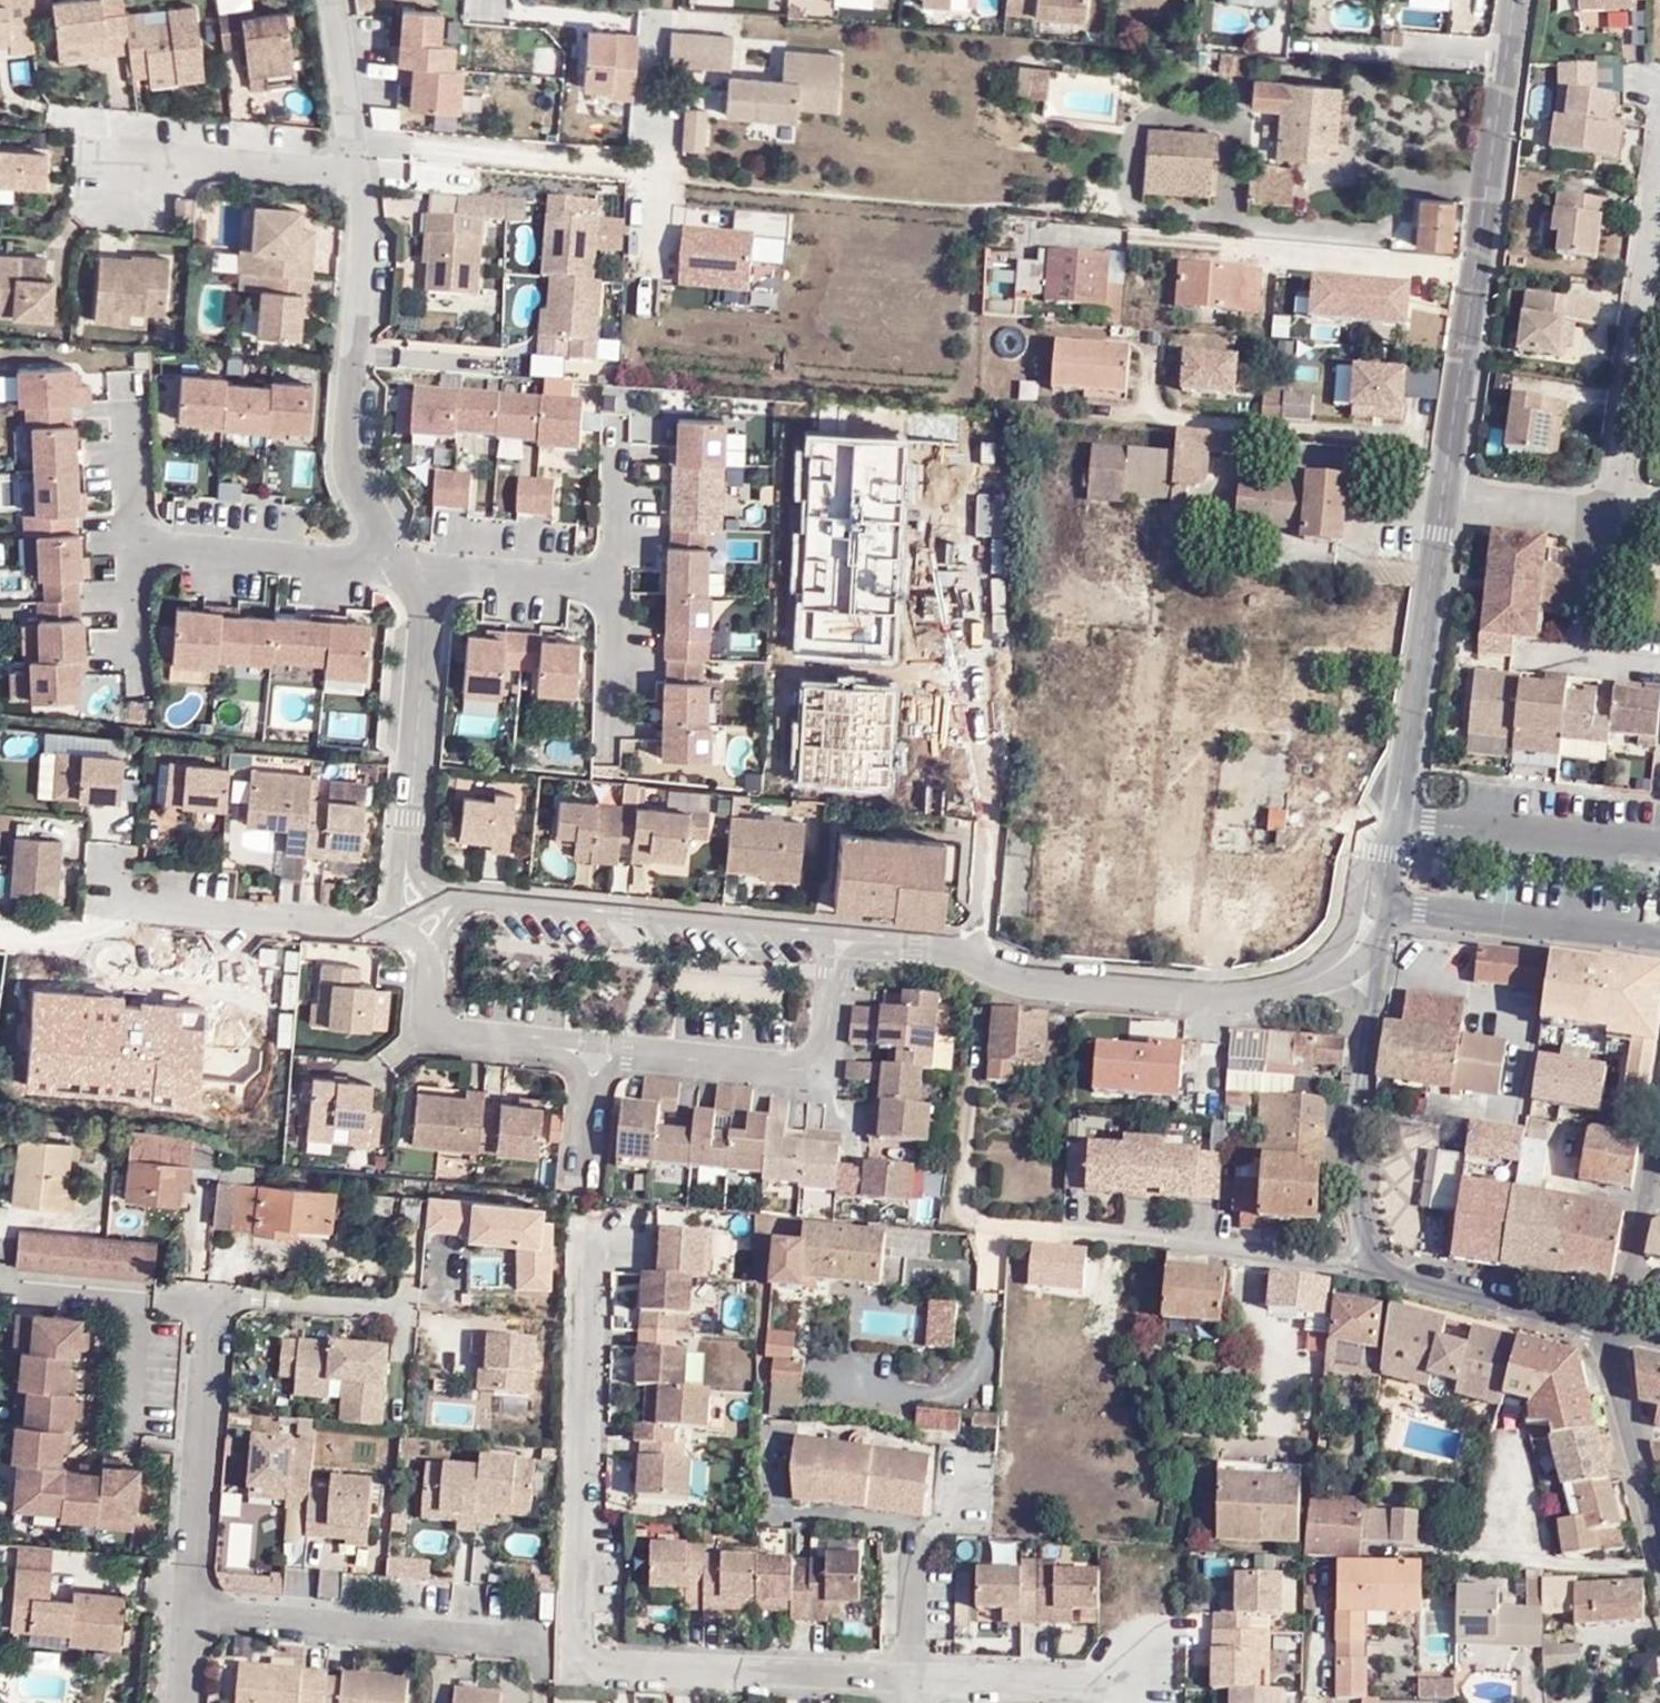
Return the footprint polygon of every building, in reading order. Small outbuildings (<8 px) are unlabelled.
[(11,51),(36,49),(29,0),(0,0),(0,41),(10,39),(11,51)] [(128,15),(128,13),(103,14),(101,0),(52,0),(58,45),(84,41),(85,54),(132,49),(128,15)] [(219,3),(220,12),(252,7),(252,0),(219,0),(219,3)] [(872,0),(828,0),(827,5),(872,9),(872,0)] [(1001,7),(1085,16),(1086,0),(1001,0),(1001,7)] [(1650,3),(1650,0),(1578,0),(1579,12),(1605,13),(1605,4),(1632,3),(1650,3)] [(1605,13),(1632,13),(1632,3),(1605,4),(1605,13)] [(150,21),(149,12),(128,13),(128,15),(132,49),(136,76),(157,73),(159,83),(207,76),(199,4),(170,6),(171,18),(150,21)] [(799,6),(786,5),(785,16),(798,17),(799,6)] [(284,10),(253,14),(252,7),(220,12),(224,45),(246,42),(250,74),(292,68),(284,10)] [(450,66),(452,43),(437,42),(440,10),(402,7),(399,44),(393,44),(392,61),(450,66)] [(631,97),(636,33),(586,29),(582,86),(608,88),(608,95),(631,97)] [(752,36),(690,31),(687,65),(749,69),(752,36)] [(58,45),(60,57),(85,54),(84,41),(58,45)] [(1257,76),(1259,53),(1220,50),(1218,73),(1257,76)] [(778,86),(779,80),(748,78),(746,115),(816,120),(817,107),(856,110),(858,86),(847,85),(848,76),(858,77),(860,55),(804,51),(802,82),(788,81),(788,87),(778,86)] [(1623,78),(1624,60),(1600,60),(1600,77),(1623,78)] [(450,66),(392,61),(390,80),(403,81),(401,105),(449,109),(453,67),(450,66)] [(1596,97),(1594,64),(1560,65),(1560,93),(1571,94),(1567,121),(1556,119),(1553,145),(1572,147),(1570,157),(1614,162),(1618,128),(1610,126),(1613,98),(1596,97)] [(1019,93),(1030,94),(1033,66),(1021,65),(1019,93)] [(1030,94),(1048,95),(1050,68),(1033,66),(1030,94)] [(251,85),(293,79),(292,68),(250,74),(251,85)] [(1134,82),(1135,71),(1124,70),(1122,81),(1134,82)] [(1255,106),(1282,108),(1284,80),(1257,78),(1255,106)] [(1327,144),(1332,84),(1284,80),(1282,108),(1281,124),(1280,136),(1278,156),(1311,158),(1312,143),(1327,144)] [(1338,145),(1343,85),(1332,84),(1327,144),(1338,145)] [(1560,93),(1556,119),(1567,121),(1571,94),(1560,93)] [(706,111),(703,150),(724,151),(727,112),(706,111)] [(1266,135),(1280,136),(1281,124),(1266,122),(1266,135)] [(1213,133),(1149,127),(1147,151),(1211,157),(1213,133)] [(1311,158),(1326,160),(1327,144),(1312,143),(1311,158)] [(1553,145),(1552,154),(1570,157),(1572,147),(1553,145)] [(48,185),(50,154),(0,150),(0,182),(48,185)] [(1209,193),(1211,157),(1147,151),(1144,190),(1209,193)] [(1294,172),(1250,169),(1247,199),(1291,201),(1294,172)] [(1554,230),(1563,231),(1560,251),(1597,256),(1600,233),(1601,220),(1612,221),(1615,201),(1559,193),(1554,230)] [(507,221),(508,200),(461,196),(459,215),(482,217),(482,219),(507,221)] [(1420,196),(1415,244),(1450,247),(1455,199),(1420,196)] [(543,278),(548,279),(551,279),(593,282),(595,282),(599,215),(595,214),(595,201),(548,198),(543,278)] [(527,222),(528,201),(508,200),(507,221),(527,222)] [(292,207),(250,204),(247,246),(260,249),(261,272),(303,275),(306,232),(290,230),(292,207)] [(459,215),(427,213),(426,230),(433,231),(431,261),(430,288),(478,291),(482,219),(482,217),(459,215)] [(1600,233),(1610,234),(1612,221),(1601,220),(1600,233)] [(431,261),(433,231),(426,230),(423,260),(431,261)] [(754,235),(684,230),(681,281),(751,285),(754,235)] [(1554,230),(1551,250),(1560,251),(1563,231),(1554,230)] [(391,241),(380,240),(379,257),(390,257),(391,241)] [(770,277),(770,241),(756,241),(756,276),(770,277)] [(247,246),(244,270),(254,272),(261,272),(260,249),(247,246)] [(1033,250),(1030,301),(1105,307),(1106,307),(1108,285),(1111,257),(1033,250)] [(132,328),(134,312),(164,315),(169,257),(132,255),(131,258),(100,255),(96,322),(113,323),(113,326),(132,328)] [(50,318),(53,286),(43,284),(45,260),(0,256),(0,314),(50,318)] [(1183,262),(1178,307),(1258,313),(1261,269),(1183,262)] [(299,317),(305,317),(307,276),(303,275),(261,272),(254,272),(254,292),(260,293),(257,334),(297,338),(299,317)] [(1411,279),(1312,273),(1309,317),(1408,324),(1411,279)] [(570,341),(597,343),(601,283),(598,283),(595,282),(593,282),(551,279),(549,310),(548,340),(539,340),(538,356),(569,358),(570,341)] [(1123,324),(1126,287),(1108,285),(1106,307),(1105,307),(1104,322),(1123,324)] [(1526,299),(1520,355),(1562,359),(1564,347),(1568,347),(1570,327),(1578,328),(1594,329),(1596,307),(1526,299)] [(549,310),(541,310),(539,340),(548,340),(549,310)] [(1568,347),(1564,347),(1562,359),(1573,361),(1578,328),(1570,327),(1568,347)] [(569,358),(596,360),(597,343),(570,341),(569,358)] [(1060,345),(1056,390),(1128,395),(1132,351),(1060,345)] [(1332,346),(1318,345),(1316,365),(1331,366),(1332,346)] [(1235,396),(1238,351),(1182,347),(1179,393),(1235,396)] [(530,380),(568,382),(569,358),(538,356),(531,356),(530,380)] [(14,368),(15,404),(24,404),(67,402),(86,401),(85,385),(69,385),(68,366),(14,368)] [(1357,368),(1354,413),(1402,417),(1407,372),(1357,368)] [(1492,397),(1511,400),(1514,377),(1495,374),(1492,397)] [(221,428),(225,383),(225,378),(181,375),(177,419),(204,421),(204,427),(221,428)] [(266,432),(270,387),(225,383),(221,428),(266,432)] [(270,387),(266,434),(284,435),(285,430),(308,432),(312,387),(270,383),(270,387)] [(1266,391),(1264,415),(1312,418),(1313,396),(1266,391)] [(457,441),(460,396),(417,393),(414,438),(457,441)] [(499,439),(502,400),(460,396),(457,436),(499,439)] [(1515,396),(1509,449),(1554,454),(1557,420),(1568,420),(1570,404),(1515,396)] [(499,442),(540,445),(544,403),(502,400),(499,439),(499,442)] [(67,402),(24,404),(25,426),(31,426),(33,469),(74,467),(73,424),(70,424),(67,402)] [(896,453),(895,408),(857,409),(857,454),(896,453)] [(673,463),(721,465),(723,420),(677,419),(677,445),(671,445),(670,463),(673,463)] [(1568,420),(1557,420),(1554,454),(1564,455),(1568,420)] [(742,458),(744,427),(729,426),(726,457),(742,458)] [(1237,451),(1238,434),(1178,429),(1176,455),(1174,492),(1172,500),(1170,529),(1189,532),(1192,509),(1184,508),(1188,486),(1200,486),(1206,471),(1209,449),(1237,451)] [(1128,488),(1174,492),(1176,455),(1097,449),(1092,497),(1126,501),(1127,496),(1128,488)] [(850,457),(826,458),(827,483),(851,482),(850,457)] [(704,529),(719,529),(721,465),(673,463),(671,528),(704,529)] [(74,467),(33,469),(35,515),(35,534),(74,533),(73,512),(76,512),(74,467)] [(451,509),(454,475),(436,474),(433,507),(451,509)] [(451,509),(469,510),(472,477),(454,475),(451,509)] [(1305,531),(1305,540),(1342,543),(1348,480),(1310,477),(1309,486),(1242,480),(1239,525),(1305,531)] [(535,516),(537,482),(519,481),(517,514),(535,516)] [(552,517),(555,484),(537,482),(535,516),(552,517)] [(1127,496),(1172,500),(1174,492),(1128,488),(1127,496)] [(1126,509),(1126,501),(1092,497),(1091,506),(1126,509)] [(35,534),(35,515),(22,516),(23,535),(32,534),(35,534)] [(666,593),(705,594),(706,547),(704,547),(704,529),(671,528),(670,546),(668,546),(666,593)] [(1170,541),(1189,542),(1189,532),(1170,529),(1170,541)] [(40,600),(74,599),(73,576),(76,576),(74,533),(35,534),(32,534),(34,578),(39,578),(40,600)] [(1544,538),(1492,533),(1488,584),(1574,593),(1577,571),(1551,568),(1553,554),(1542,552),(1544,538)] [(869,548),(894,653),(974,634),(955,557),(923,564),(916,537),(869,548)] [(1553,554),(1554,539),(1544,538),(1542,552),(1553,554)] [(1574,593),(1488,584),(1484,633),(1515,638),(1535,638),(1535,627),(1548,626),(1549,610),(1573,611),(1574,593)] [(701,659),(707,659),(709,594),(705,594),(666,593),(664,658),(667,658),(701,659)] [(33,600),(35,659),(78,658),(77,618),(74,618),(74,599),(40,600),(33,600)] [(216,658),(220,607),(203,605),(202,611),(176,609),(171,663),(216,667),(216,658)] [(238,608),(220,607),(216,658),(270,662),(271,658),(274,620),(238,617),(238,608)] [(274,617),(274,620),(271,658),(325,663),(328,615),(310,614),(309,619),(274,617)] [(346,617),(328,615),(325,663),(324,674),(365,677),(369,624),(346,622),(346,617)] [(1535,627),(1535,638),(1548,641),(1548,626),(1535,627)] [(504,638),(504,631),(485,630),(484,637),(504,638)] [(502,665),(520,666),(523,633),(504,631),(504,638),(484,637),(466,635),(462,693),(499,696),(502,665)] [(523,633),(520,666),(538,668),(536,692),(574,695),(578,643),(540,640),(540,634),(523,633)] [(1515,638),(1484,633),(1482,633),(1479,651),(1513,655),(1515,638)] [(79,676),(78,658),(35,659),(25,660),(26,701),(74,699),(73,676),(79,676)] [(700,682),(701,659),(667,658),(667,681),(664,681),(663,723),(705,725),(706,682),(700,682)] [(1521,675),(1476,672),(1470,732),(1515,737),(1520,680),(1521,675)] [(1515,737),(1514,749),(1561,755),(1562,739),(1567,693),(1569,675),(1544,673),(1543,683),(1520,680),(1515,737)] [(1646,692),(1647,684),(1615,681),(1614,690),(1646,692)] [(1641,744),(1656,745),(1659,699),(1659,685),(1647,684),(1646,692),(1614,690),(1609,734),(1641,737),(1641,744)] [(1597,689),(1596,696),(1567,693),(1562,739),(1608,743),(1609,734),(1614,690),(1597,689)] [(704,760),(705,725),(663,723),(661,759),(704,760)] [(1514,749),(1515,737),(1470,732),(1468,754),(1513,759),(1514,749)] [(40,749),(37,795),(54,797),(57,751),(40,749)] [(115,804),(120,757),(57,751),(54,797),(115,804)] [(377,783),(378,765),(364,764),(364,771),(371,771),(370,782),(377,783)] [(181,784),(179,808),(223,813),(227,770),(164,765),(163,781),(181,784)] [(289,829),(286,854),(304,856),(309,801),(311,780),(311,775),(249,770),(246,814),(290,818),(289,829)] [(163,781),(162,806),(179,808),(181,784),(163,781)] [(367,784),(332,781),(330,803),(366,806),(367,784)] [(636,785),(620,783),(599,781),(598,788),(619,790),(619,795),(635,797),(636,785)] [(492,799),(461,798),(460,831),(490,835),(489,846),(488,852),(509,854),(514,794),(493,793),(492,799)] [(330,803),(315,802),(309,801),(304,856),(322,858),(326,858),(360,861),(361,853),(366,806),(330,803)] [(590,847),(589,858),(614,861),(621,808),(556,801),(554,832),(569,836),(569,846),(590,847)] [(1286,831),(1290,808),(1270,805),(1267,828),(1286,831)] [(614,861),(629,863),(634,809),(621,808),(614,861)] [(683,840),(685,814),(634,809),(629,863),(648,865),(649,862),(650,852),(681,856),(683,840)] [(289,829),(290,818),(246,814),(245,825),(289,829)] [(706,842),(709,817),(685,814),(683,840),(706,842)] [(798,872),(804,826),(729,819),(724,873),(762,876),(762,870),(798,872)] [(859,903),(894,907),(893,919),(939,923),(942,884),(935,882),(940,839),(839,829),(833,905),(858,908),(859,903)] [(489,846),(490,835),(460,831),(459,843),(489,846)] [(569,846),(569,836),(554,832),(553,844),(569,846)] [(12,840),(8,899),(52,903),(57,843),(12,840)] [(569,846),(569,857),(589,858),(590,847),(569,846)] [(649,862),(680,865),(681,856),(650,852),(649,862)] [(798,872),(762,870),(762,876),(762,882),(797,885),(798,872)] [(1476,979),(1542,987),(1546,954),(1480,946),(1476,979)] [(1646,1093),(1659,1008),(1659,967),(1603,959),(1602,963),(1554,955),(1543,1022),(1608,1033),(1607,1038),(1633,1043),(1630,1058),(1624,1056),(1618,1095),(1646,1093)] [(363,988),(365,970),(353,969),(352,987),(363,988)] [(390,1032),(393,990),(379,989),(376,1031),(390,1032)] [(1465,999),(1408,991),(1402,1024),(1461,1033),(1465,999)] [(906,996),(889,995),(887,1016),(904,1018),(906,996)] [(887,1016),(856,1013),(854,1028),(939,1036),(942,1000),(906,996),(904,1018),(887,1016)] [(336,1006),(323,1005),(315,1005),(313,1026),(334,1027),(336,1006)] [(1050,1013),(998,1009),(992,1080),(1012,1082),(1015,1064),(1045,1065),(1050,1013)] [(1461,1033),(1402,1024),(1385,1023),(1377,1076),(1499,1093),(1506,1040),(1461,1033)] [(925,1070),(936,1070),(939,1036),(854,1028),(853,1043),(884,1046),(883,1050),(903,1052),(902,1069),(925,1070)] [(1230,1032),(1227,1073),(1274,1076),(1278,1034),(1230,1032)] [(1309,1078),(1310,1062),(1342,1064),(1343,1038),(1278,1034),(1274,1076),(1309,1078)] [(1100,1046),(1096,1091),(1153,1096),(1154,1088),(1180,1091),(1184,1057),(1177,1056),(1178,1046),(1152,1043),(1151,1050),(1100,1046)] [(1561,1060),(1537,1056),(1530,1099),(1600,1109),(1608,1069),(1591,1065),(1593,1052),(1564,1048),(1561,1060)] [(888,1067),(902,1069),(903,1052),(883,1050),(882,1066),(888,1067)] [(851,1064),(849,1081),(877,1084),(877,1066),(851,1064)] [(888,1067),(882,1066),(877,1066),(877,1084),(886,1085),(888,1067)] [(886,1085),(884,1104),(922,1107),(925,1070),(902,1069),(888,1067),(886,1085)] [(375,1084),(316,1079),(311,1128),(337,1130),(337,1123),(353,1125),(352,1143),(370,1144),(371,1125),(373,1113),(375,1084)] [(662,1114),(665,1082),(652,1081),(649,1112),(626,1110),(621,1161),(657,1165),(661,1132),(662,1114)] [(680,1116),(682,1085),(665,1082),(662,1114),(680,1116)] [(1194,1084),(1190,1111),(1219,1116),(1223,1089),(1194,1084)] [(736,1118),(738,1090),(724,1088),(722,1119),(735,1120),(736,1118)] [(1153,1096),(1180,1098),(1180,1091),(1154,1088),(1153,1096)] [(753,1120),(755,1091),(738,1090),(736,1118),(753,1120)] [(1250,1093),(1226,1091),(1225,1105),(1250,1105),(1250,1093)] [(424,1096),(419,1149),(482,1156),(483,1151),(487,1117),(488,1095),(472,1093),(470,1101),(424,1096)] [(1258,1094),(1257,1120),(1262,1122),(1284,1123),(1286,1096),(1258,1094)] [(1318,1224),(1327,1099),(1286,1096),(1284,1123),(1262,1122),(1261,1138),(1267,1139),(1264,1180),(1237,1178),(1233,1213),(1242,1213),(1241,1229),(1261,1230),(1262,1220),(1318,1224)] [(1641,1108),(1644,1108),(1645,1098),(1634,1099),(1634,1108),(1641,1108)] [(549,1104),(523,1102),(523,1109),(548,1112),(549,1104)] [(788,1133),(790,1104),(773,1102),(770,1121),(769,1138),(766,1177),(765,1185),(801,1187),(805,1145),(786,1143),(788,1133)] [(884,1104),(874,1104),(873,1119),(885,1120),(883,1141),(932,1145),(935,1109),(922,1107),(884,1104)] [(504,1108),(503,1118),(487,1117),(483,1151),(543,1157),(548,1112),(523,1109),(504,1108)] [(380,1126),(381,1114),(373,1113),(371,1125),(380,1126)] [(678,1134),(680,1116),(662,1114),(661,1132),(678,1134)] [(735,1120),(722,1119),(699,1117),(697,1136),(734,1140),(734,1128),(735,1120)] [(770,1121),(753,1120),(736,1118),(735,1120),(734,1128),(757,1130),(756,1137),(769,1138),(770,1121)] [(873,1119),(872,1139),(883,1141),(885,1120),(873,1119)] [(1470,1135),(1505,1141),(1508,1130),(1472,1123),(1470,1135)] [(378,1145),(380,1126),(371,1125),(370,1144),(378,1145)] [(310,1139),(336,1141),(337,1130),(311,1128),(310,1139)] [(756,1137),(757,1130),(734,1128),(734,1140),(730,1173),(766,1177),(769,1138),(756,1137)] [(127,1156),(193,1164),(194,1164),(193,1168),(212,1170),(214,1149),(207,1138),(130,1129),(128,1155),(127,1156)] [(1635,1137),(1589,1129),(1580,1179),(1630,1188),(1640,1138),(1635,1137)] [(697,1136),(678,1134),(661,1132),(657,1165),(694,1169),(697,1136)] [(821,1149),(823,1134),(806,1132),(806,1135),(805,1145),(801,1187),(801,1189),(838,1193),(842,1162),(842,1150),(821,1149)] [(806,1135),(788,1133),(786,1143),(805,1145),(806,1135)] [(843,1137),(833,1136),(823,1134),(821,1149),(842,1150),(843,1137)] [(69,1142),(19,1136),(12,1201),(73,1207),(75,1192),(64,1190),(69,1142)] [(694,1169),(727,1173),(730,1173),(734,1140),(697,1136),(694,1169)] [(1196,1201),(1196,1199),(1220,1200),(1223,1155),(1200,1153),(1200,1150),(1167,1148),(1167,1142),(1126,1137),(1124,1146),(1094,1144),(1094,1147),(1068,1146),(1064,1190),(1089,1192),(1089,1196),(1120,1196),(1121,1191),(1145,1193),(1163,1194),(1163,1199),(1196,1201)] [(1514,1190),(1502,1264),(1563,1274),(1576,1202),(1540,1195),(1549,1144),(1526,1140),(1522,1165),(1517,1191),(1514,1190)] [(542,1166),(543,1157),(483,1151),(482,1156),(482,1160),(542,1166)] [(193,1164),(127,1156),(123,1196),(179,1203),(180,1187),(181,1174),(191,1176),(193,1164)] [(1522,1165),(1468,1157),(1464,1183),(1514,1190),(1517,1191),(1522,1165)] [(656,1171),(657,1165),(621,1161),(621,1168),(656,1171)] [(855,1168),(855,1164),(842,1162),(838,1193),(913,1200),(916,1167),(871,1163),(870,1170),(855,1168)] [(180,1187),(189,1187),(191,1176),(181,1174),(180,1187)] [(331,1229),(335,1189),(217,1180),(213,1224),(250,1227),(250,1230),(280,1233),(280,1225),(296,1226),(331,1229)] [(1464,1183),(1453,1256),(1502,1264),(1514,1190),(1464,1183)] [(391,1195),(362,1191),(360,1209),(388,1212),(391,1195)] [(942,1199),(926,1192),(918,1213),(933,1220),(942,1199)] [(428,1225),(431,1198),(414,1196),(412,1224),(428,1225)] [(450,1227),(453,1200),(431,1198),(428,1225),(450,1227)] [(1563,1274),(1612,1282),(1617,1251),(1624,1210),(1576,1202),(1563,1274)] [(519,1240),(522,1212),(472,1207),(469,1236),(519,1240)] [(296,1226),(280,1225),(280,1233),(296,1234),(296,1226)] [(1648,1256),(1659,1257),(1659,1225),(1654,1226),(1648,1256)] [(835,1256),(837,1230),(806,1227),(803,1246),(776,1245),(772,1286),(798,1287),(803,1289),(804,1285),(804,1276),(817,1278),(833,1279),(835,1256)] [(156,1241),(17,1228),(13,1265),(152,1279),(156,1241)] [(881,1284),(887,1235),(837,1230),(835,1256),(833,1279),(881,1284)] [(715,1236),(666,1231),(661,1274),(696,1278),(712,1279),(715,1236)] [(1088,1250),(1032,1244),(1028,1283),(1046,1285),(1084,1290),(1088,1250)] [(1170,1254),(1163,1317),(1221,1324),(1227,1275),(1233,1275),(1235,1263),(1170,1254)] [(1307,1313),(1305,1330),(1328,1333),(1330,1314),(1327,1314),(1330,1281),(1272,1273),(1268,1307),(1307,1313)] [(696,1278),(661,1274),(650,1274),(646,1331),(674,1333),(679,1333),(680,1318),(692,1318),(696,1278)] [(804,1285),(817,1286),(817,1278),(804,1276),(804,1285)] [(1045,1293),(1046,1285),(1028,1283),(1028,1292),(1045,1293)] [(925,1297),(926,1346),(959,1346),(959,1296),(925,1297)] [(1381,1307),(1337,1300),(1330,1334),(1325,1369),(1356,1373),(1360,1343),(1376,1345),(1381,1307)] [(1442,1342),(1447,1320),(1389,1305),(1386,1329),(1383,1346),(1380,1377),(1429,1391),(1431,1394),(1437,1397),(1443,1399),(1450,1399),(1457,1394),(1463,1371),(1444,1367),(1449,1344),(1442,1342)] [(21,1349),(29,1350),(33,1311),(17,1309),(13,1348),(21,1349)] [(11,1459),(16,1460),(11,1508),(32,1510),(30,1523),(59,1526),(60,1516),(97,1520),(97,1525),(134,1529),(141,1467),(120,1465),(102,1463),(101,1472),(78,1470),(60,1468),(62,1452),(64,1427),(72,1428),(73,1417),(75,1399),(76,1391),(67,1390),(69,1368),(71,1352),(78,1353),(79,1346),(81,1329),(82,1316),(33,1311),(29,1350),(21,1349),(18,1386),(26,1387),(22,1423),(15,1422),(11,1459)] [(1449,1313),(1447,1326),(1471,1330),(1473,1317),(1449,1313)] [(88,1347),(90,1330),(81,1329),(79,1346),(88,1347)] [(646,1331),(641,1330),(636,1386),(646,1387),(660,1388),(682,1388),(686,1353),(674,1352),(674,1333),(646,1331)] [(1469,1348),(1449,1344),(1444,1367),(1463,1371),(1457,1394),(1501,1405),(1503,1399),(1508,1381),(1518,1341),(1474,1330),(1469,1348)] [(537,1374),(540,1338),(477,1332),(475,1352),(487,1353),(485,1369),(537,1374)] [(775,1358),(791,1359),(794,1335),(770,1333),(769,1352),(776,1353),(775,1358)] [(1579,1356),(1518,1341),(1508,1381),(1546,1391),(1537,1426),(1552,1426),(1554,1437),(1596,1427),(1579,1356)] [(303,1379),(306,1343),(288,1342),(285,1378),(303,1379)] [(302,1396),(334,1398),(336,1382),(350,1383),(346,1422),(387,1425),(394,1350),(306,1343),(303,1379),(302,1396)] [(1360,1343),(1356,1373),(1380,1377),(1383,1346),(1376,1345),(1360,1343)] [(1635,1352),(1641,1399),(1659,1404),(1659,1358),(1635,1352)] [(802,1386),(805,1361),(791,1359),(775,1358),(773,1383),(802,1386)] [(78,1368),(69,1368),(67,1390),(76,1391),(78,1368)] [(484,1386),(535,1390),(537,1374),(485,1369),(484,1386)] [(1537,1426),(1546,1391),(1508,1381),(1503,1399),(1530,1406),(1530,1417),(1530,1426),(1532,1440),(1554,1437),(1552,1426),(1537,1426)] [(802,1386),(773,1383),(771,1414),(785,1416),(799,1417),(802,1386)] [(660,1388),(646,1387),(645,1403),(660,1403),(660,1388)] [(644,1424),(636,1424),(635,1442),(644,1442),(672,1444),(673,1426),(706,1426),(708,1391),(682,1388),(660,1388),(660,1403),(645,1403),(644,1424)] [(84,1400),(75,1399),(73,1417),(82,1418),(84,1400)] [(920,1410),(918,1426),(959,1431),(960,1411),(924,1408),(924,1401),(915,1401),(915,1409),(920,1410)] [(1501,1405),(1495,1423),(1493,1431),(1514,1433),(1515,1423),(1518,1409),(1501,1405)] [(973,1423),(998,1425),(999,1413),(974,1411),(973,1423)] [(62,1452),(70,1453),(72,1428),(64,1427),(62,1452)] [(1554,1437),(1555,1443),(1565,1486),(1607,1478),(1599,1444),(1596,1427),(1554,1437)] [(289,1496),(288,1510),(310,1511),(312,1488),(315,1444),(254,1438),(249,1492),(289,1496)] [(797,1497),(890,1510),(924,1515),(927,1496),(868,1488),(873,1450),(862,1449),(798,1438),(795,1469),(797,1497)] [(1650,1440),(1659,1474),(1659,1441),(1650,1440)] [(705,1459),(684,1458),(685,1445),(672,1444),(644,1442),(644,1457),(643,1475),(642,1496),(701,1500),(705,1459)] [(927,1496),(931,1457),(873,1450),(868,1488),(927,1496)] [(121,1456),(102,1454),(102,1463),(120,1465),(121,1456)] [(536,1464),(481,1459),(480,1469),(476,1508),(511,1511),(512,1503),(532,1505),(536,1464)] [(79,1461),(78,1470),(101,1472),(102,1463),(79,1461)] [(1251,1464),(1220,1463),(1220,1476),(1251,1478),(1251,1464)] [(475,1522),(476,1508),(480,1469),(428,1464),(423,1519),(457,1522),(457,1531),(475,1532),(475,1522)] [(1301,1464),(1274,1464),(1274,1478),(1301,1480),(1301,1464)] [(1217,1537),(1298,1541),(1301,1480),(1274,1478),(1251,1478),(1220,1476),(1217,1537)] [(1597,1530),(1619,1526),(1607,1478),(1565,1486),(1570,1511),(1579,1510),(1581,1518),(1560,1521),(1564,1554),(1598,1551),(1597,1530)] [(335,1480),(334,1490),(312,1488),(310,1511),(307,1537),(346,1541),(346,1544),(368,1546),(373,1483),(335,1480)] [(1314,1481),(1305,1551),(1305,1554),(1358,1557),(1360,1538),(1364,1508),(1364,1500),(1325,1497),(1326,1481),(1314,1481)] [(224,1491),(223,1513),(242,1514),(243,1492),(224,1491)] [(532,1505),(512,1503),(511,1511),(476,1508),(475,1522),(493,1523),(494,1515),(531,1518),(532,1505)] [(1414,1541),(1416,1511),(1364,1508),(1360,1538),(1414,1541)] [(290,1536),(306,1534),(304,1513),(287,1515),(290,1536)] [(973,1519),(972,1529),(992,1530),(993,1520),(973,1519)] [(1598,1551),(1624,1549),(1619,1526),(1597,1530),(1598,1551)] [(52,1546),(17,1543),(15,1564),(50,1567),(52,1546)] [(691,1598),(691,1609),(706,1609),(707,1554),(707,1545),(698,1545),(656,1544),(655,1589),(673,1589),(691,1589),(691,1598)] [(760,1547),(735,1546),(734,1555),(759,1558),(760,1547)] [(1271,1552),(1253,1551),(1253,1559),(1271,1560),(1271,1552)] [(739,1608),(740,1598),(758,1598),(759,1561),(759,1558),(734,1555),(707,1554),(706,1609),(706,1616),(724,1617),(725,1607),(739,1608)] [(390,1559),(388,1575),(427,1579),(429,1562),(390,1559)] [(793,1569),(793,1562),(759,1561),(758,1598),(758,1608),(758,1614),(791,1615),(791,1620),(811,1621),(811,1569),(793,1569)] [(1365,1610),(1422,1611),(1422,1561),(1339,1561),(1338,1641),(1364,1641),(1365,1610)] [(1021,1624),(1039,1624),(1041,1562),(1023,1562),(1023,1571),(980,1570),(980,1610),(1008,1612),(1008,1618),(1021,1619),(1021,1624)] [(1057,1573),(1058,1563),(1041,1562),(1039,1624),(1057,1624),(1057,1622),(1078,1622),(1077,1615),(1100,1616),(1102,1574),(1057,1573)] [(829,1563),(828,1570),(811,1569),(811,1621),(828,1621),(828,1615),(845,1615),(845,1605),(863,1605),(862,1563),(829,1563)] [(67,1627),(66,1636),(121,1640),(127,1592),(71,1588),(70,1599),(47,1597),(50,1567),(15,1564),(10,1624),(27,1626),(27,1623),(67,1627)] [(321,1594),(321,1569),(296,1569),(297,1594),(321,1594)] [(343,1601),(345,1572),(324,1571),(321,1599),(343,1601)] [(1226,1594),(1226,1611),(1220,1611),(1220,1632),(1250,1633),(1251,1611),(1281,1611),(1281,1575),(1238,1574),(1238,1594),(1226,1594)] [(1238,1574),(1221,1574),(1220,1611),(1226,1611),(1226,1594),(1238,1594),(1238,1574)] [(263,1594),(274,1595),(288,1596),(289,1576),(275,1575),(275,1580),(264,1579),(263,1594)] [(543,1576),(542,1589),(562,1590),(562,1578),(543,1576)] [(1576,1586),(1576,1577),(1543,1577),(1543,1614),(1577,1614),(1576,1586)] [(1644,1621),(1642,1583),(1576,1586),(1577,1614),(1577,1624),(1644,1621)] [(673,1589),(673,1597),(691,1598),(691,1589),(673,1589)] [(1529,1609),(1524,1609),(1499,1609),(1500,1590),(1458,1590),(1456,1639),(1499,1641),(1499,1647),(1523,1647),(1543,1647),(1543,1609),(1529,1609)] [(758,1598),(740,1598),(739,1608),(758,1608),(758,1598)] [(845,1615),(863,1616),(863,1605),(845,1605),(845,1615)] [(1258,1653),(1268,1653),(1269,1633),(1251,1633),(1250,1633),(1220,1632),(1219,1666),(1219,1690),(1231,1691),(1258,1691),(1258,1653)] [(1558,1633),(1543,1633),(1544,1667),(1581,1666),(1581,1644),(1560,1644),(1558,1633)] [(1364,1658),(1364,1641),(1338,1641),(1338,1658),(1364,1658)] [(1258,1691),(1267,1691),(1268,1653),(1258,1653),(1258,1691)] [(1364,1658),(1338,1658),(1337,1658),(1337,1698),(1362,1698),(1366,1698),(1366,1658),(1364,1658)] [(327,1678),(327,1671),(241,1664),(237,1702),(324,1702),(327,1678)] [(327,1678),(324,1702),(405,1702),(408,1679),(344,1673),(343,1680),(327,1678)] [(1455,1682),(1418,1682),(1418,1699),(1455,1700),(1455,1682)] [(503,1693),(456,1689),(455,1702),(502,1702),(503,1693)] [(1282,1691),(1267,1691),(1258,1691),(1231,1691),(1231,1702),(1281,1702),(1282,1691)]
